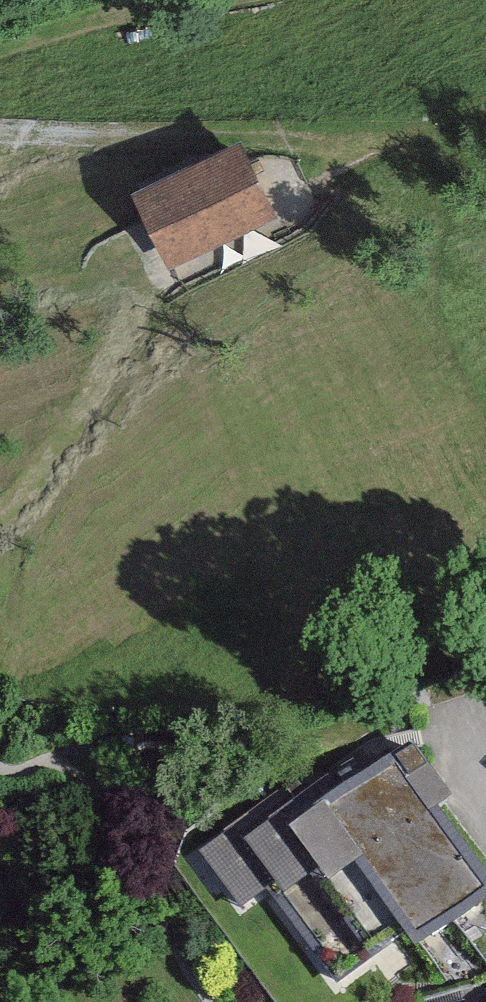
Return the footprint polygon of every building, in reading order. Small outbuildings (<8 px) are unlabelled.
[(239,152),(139,199),(171,266),(271,219),(239,152)] [(199,853),(242,911),(264,894),(335,988),(407,934),(417,946),(485,894),(485,871),(434,802),(445,794),(409,746),(368,777),(354,760),(315,789),(304,774),(199,853)]
